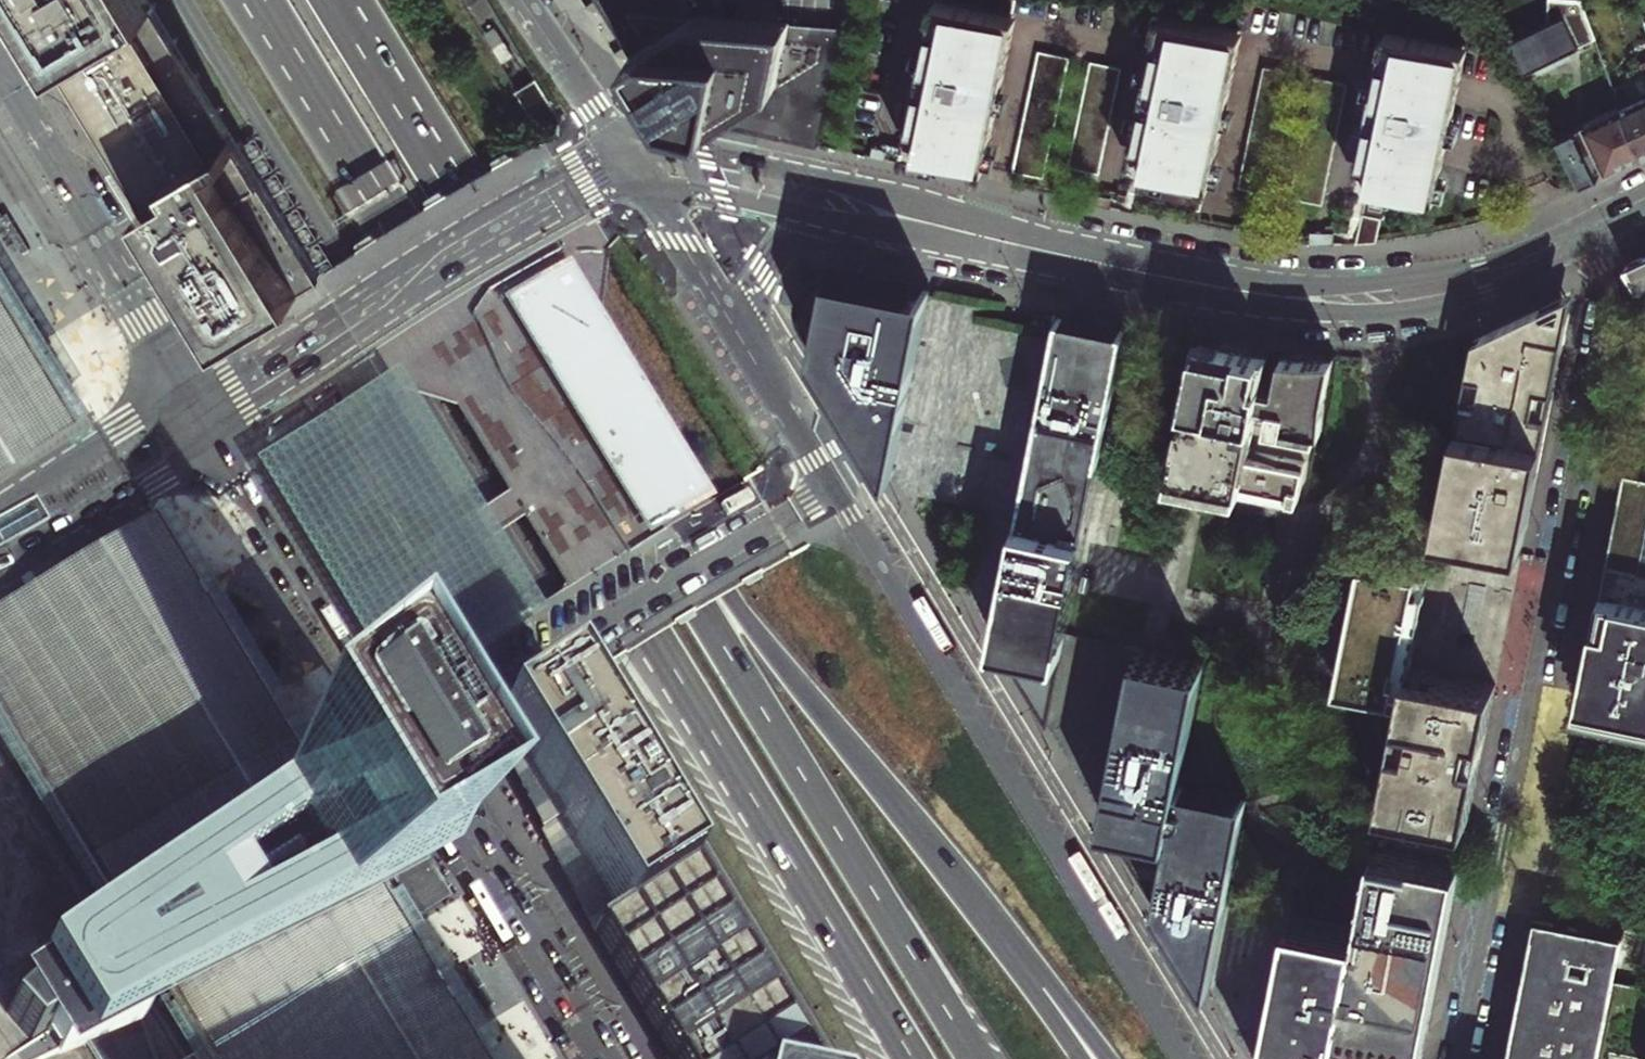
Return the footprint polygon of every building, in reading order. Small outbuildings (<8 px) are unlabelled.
[(321,275),(249,156),(235,133),(156,5),(153,0),(21,0),(29,13),(60,64),(145,204),(149,211),(223,334),(321,275)] [(628,42),(636,56),(671,113),(721,124),(766,133),(818,144),(843,25),(796,22),(699,17),(689,0),(602,0),(628,42)] [(912,148),(956,158),(983,163),(1014,13),(947,0),(943,0),(912,148)] [(1584,0),(1549,0),(1550,21),(1514,39),(1530,69),(1590,40),(1584,0)] [(1153,81),(1130,195),(1184,206),(1201,209),(1225,95),(1239,30),(1167,15),(1153,81)] [(1379,94),(1355,210),(1361,212),(1356,236),(1366,238),(1376,240),(1381,216),(1384,216),(1390,186),(1431,195),(1450,105),(1462,46),(1392,31),(1379,94)] [(1071,56),(1040,49),(1015,169),(1045,175),(1071,56)] [(1120,82),(1123,68),(1092,61),(1089,75),(1120,82)] [(1292,87),(1295,72),(1264,65),(1261,80),(1292,87)] [(1643,152),(1644,151),(1644,68),(1621,79),(1629,98),(1620,102),(1620,104),(1643,152)] [(1117,97),(1120,82),(1089,75),(1086,91),(1117,97)] [(1345,98),(1347,83),(1316,77),(1313,91),(1345,98)] [(1289,102),(1292,87),(1261,80),(1258,96),(1289,102)] [(1114,112),(1117,97),(1086,91),(1083,106),(1114,112)] [(1341,113),(1345,98),(1313,91),(1310,106),(1341,113)] [(1286,117),(1289,102),(1258,96),(1255,111),(1286,117)] [(1626,160),(1643,152),(1620,104),(1559,132),(1581,180),(1595,174),(1599,172),(1596,166),(1604,162),(1607,169),(1626,160)] [(1110,127),(1114,112),(1083,106),(1079,121),(1110,127)] [(1338,128),(1341,113),(1310,106),(1307,122),(1338,128)] [(1283,132),(1286,117),(1255,111),(1252,126),(1283,132)] [(1108,142),(1110,127),(1079,121),(1076,136),(1108,142)] [(1335,143),(1338,128),(1307,122),(1304,137),(1335,143)] [(1280,147),(1283,132),(1252,126),(1248,141),(1280,147)] [(1104,157),(1108,142),(1076,136),(1073,151),(1104,157)] [(1332,158),(1335,143),(1304,137),(1301,152),(1332,158)] [(1276,163),(1280,147),(1248,141),(1245,156),(1276,163)] [(1101,172),(1104,157),(1073,151),(1070,166),(1101,172)] [(1329,173),(1332,158),(1301,152),(1298,167),(1329,173)] [(1273,178),(1276,163),(1245,156),(1242,171),(1273,178)] [(1098,188),(1101,172),(1070,166),(1067,181),(1098,188)] [(1326,188),(1329,173),(1298,167),(1295,182),(1326,188)] [(1270,193),(1273,178),(1242,171),(1239,186),(1270,193)] [(1322,204),(1326,188),(1295,182),(1291,197),(1322,204)] [(1634,260),(1644,282),(1644,255),(1634,260)] [(1634,260),(1626,264),(1644,300),(1644,282),(1634,260)] [(871,439),(892,474),(927,292),(929,285),(831,266),(824,265),(816,268),(810,272),(806,275),(802,280),(799,284),(797,289),(795,296),(794,302),(795,309),(797,318),(808,336),(871,439)] [(472,1038),(467,1029),(466,1029),(456,1011),(448,999),(438,982),(432,973),(419,951),(405,928),(404,927),(400,920),(392,907),(389,902),(315,781),(296,751),(295,749),(289,738),(282,728),(269,706),(268,704),(263,696),(252,678),(248,672),(244,666),(234,648),(228,640),(200,593),(194,584),(180,561),(166,538),(161,529),(158,525),(153,517),(146,506),(140,496),(112,451),(101,433),(95,422),(94,421),(88,411),(82,400),(80,398),(75,389),(63,370),(62,369),(61,367),(47,343),(41,333),(13,287),(7,279),(0,267),(0,746),(192,1058),(485,1058),(472,1038)] [(598,320),(568,271),(509,307),(650,537),(709,502),(598,320)] [(1551,299),(1537,305),(1569,310),(1573,288),(1563,293),(1551,299)] [(1037,419),(1056,330),(1002,320),(1003,315),(1004,309),(927,292),(892,474),(916,512),(919,499),(985,513),(968,597),(994,640),(1013,540),(1005,538),(1007,527),(1009,518),(1017,519),(1018,515),(1028,464),(1033,440),(1024,439),(1027,426),(1029,418),(1037,419)] [(1569,310),(1537,305),(1532,308),(1476,334),(1438,524),(1437,528),(1492,539),(1492,543),(1495,548),(1499,551),(1504,551),(1508,549),(1510,545),(1511,543),(1522,545),(1537,471),(1569,310)] [(1059,311),(1059,313),(1056,330),(1037,419),(1033,440),(1028,464),(1018,515),(1017,519),(1013,540),(994,640),(1046,723),(1065,630),(1095,476),(1125,324),(1097,319),(1059,311)] [(1241,346),(1199,338),(1192,372),(1170,481),(1296,506),(1305,462),(1313,463),(1335,354),(1302,353),(1283,351),(1283,361),(1268,359),(1270,350),(1250,348),(1241,346)] [(250,466),(398,708),(538,623),(390,380),(250,466)] [(1037,419),(1029,418),(1027,426),(1024,439),(1033,440),(1037,419)] [(1644,712),(1644,471),(1627,467),(1581,699),(1631,709),(1642,711),(1644,712)] [(1017,519),(1009,518),(1007,527),(1005,538),(1013,540),(1017,519)] [(1415,580),(1417,572),(1413,571),(1362,561),(1336,687),(1392,697),(1399,663),(1415,580)] [(1204,658),(1138,645),(1111,778),(1105,807),(1104,819),(1208,990),(1225,904),(1246,795),(1179,781),(1204,658)] [(1399,664),(1393,697),(1403,699),(1383,802),(1469,818),(1496,683),(1418,667),(1411,666),(1399,664)] [(691,862),(594,709),(571,671),(500,710),(520,742),(622,905),(594,923),(672,1058),(816,1058),(691,862)] [(1581,699),(1579,707),(1644,720),(1644,712),(1642,711),(1631,709),(1581,699)] [(520,742),(507,751),(594,923),(622,905),(520,742)] [(1111,778),(1103,777),(1100,790),(1097,805),(1105,807),(1111,778)] [(1426,1032),(1439,966),(1451,903),(1459,867),(1373,850),(1358,929),(1290,916),(1262,1058),(1335,1058),(1339,1038),(1421,1054),(1426,1032)] [(1537,914),(1534,927),(1513,1036),(1508,1058),(1598,1058),(1614,979),(1623,931),(1537,914)] [(1614,979),(1598,1058),(1634,1058),(1635,1053),(1644,1055),(1644,985),(1614,979)]
